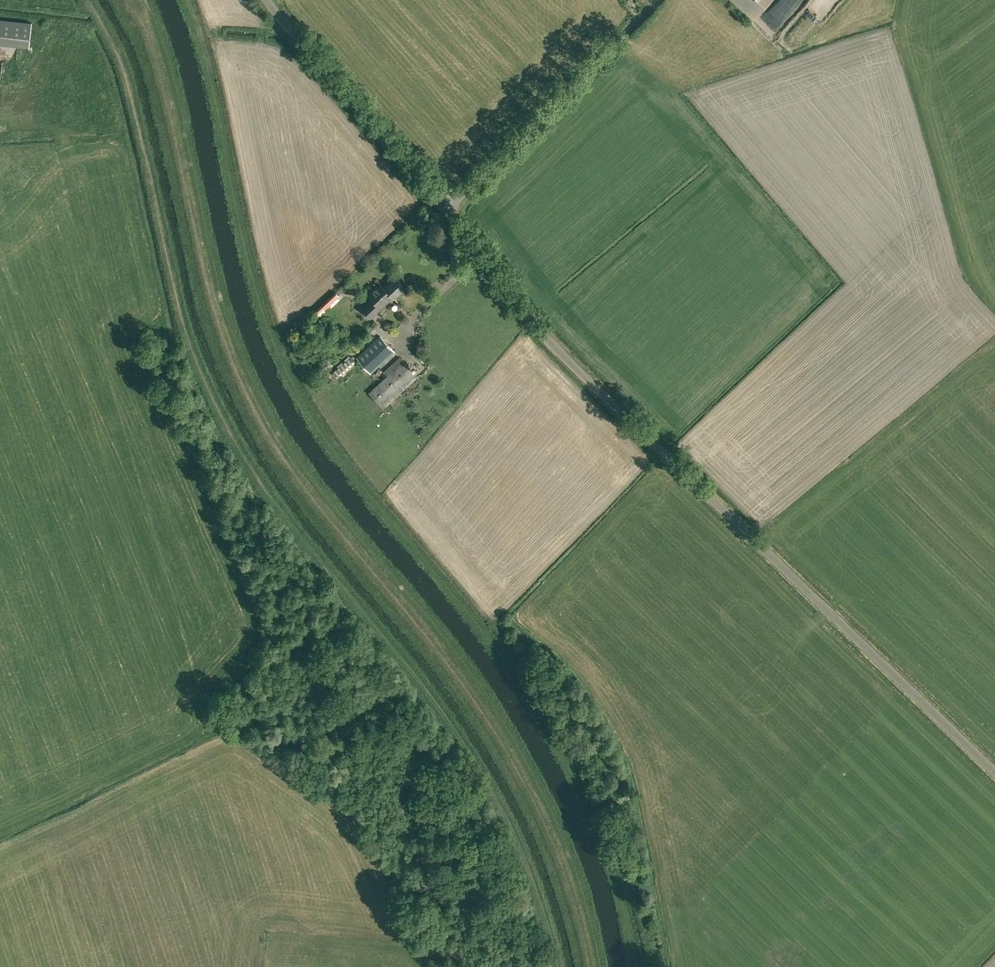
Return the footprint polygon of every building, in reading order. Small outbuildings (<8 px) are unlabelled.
[(642,0),(634,4),(638,12),(646,7),(642,0)] [(32,22),(0,19),(0,45),(30,48),(32,22)] [(405,287),(395,276),(383,287),(380,283),(368,295),(372,299),(361,308),(370,318),(392,297),(393,299),(405,287)] [(318,315),(339,296),(335,291),(314,311),(318,315)] [(371,373),(395,351),(380,335),(356,357),(371,373)] [(356,361),(351,356),(333,372),(337,377),(356,361)] [(417,376),(400,356),(383,371),(379,367),(372,374),(379,382),(368,392),(383,408),(417,376)] [(328,369),(333,365),(331,364),(328,360),(324,359),(320,362),(326,369),(328,369)]
